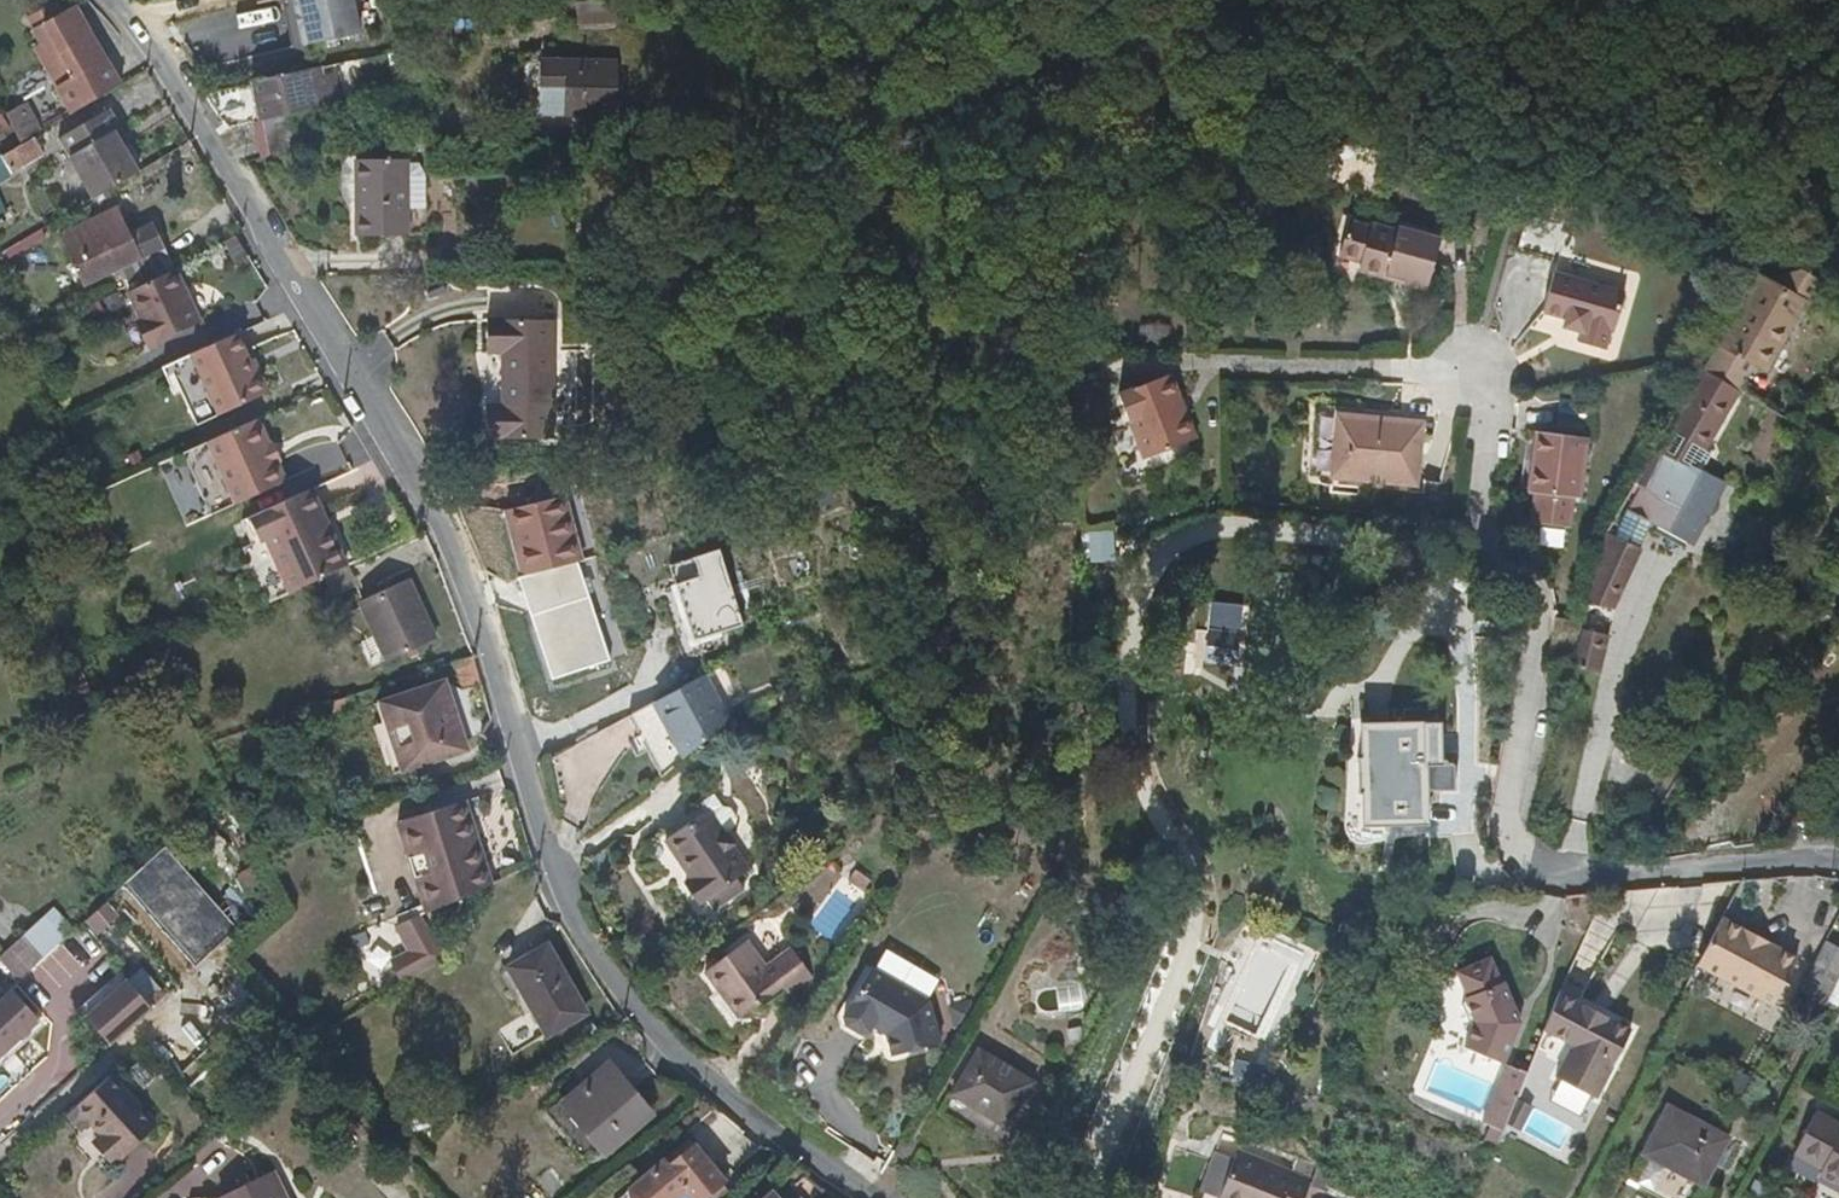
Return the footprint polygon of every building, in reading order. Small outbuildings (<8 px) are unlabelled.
[(290,1),(303,50),(358,36),(350,0),(293,0),(290,1)] [(580,1),(580,21),(617,20),(617,0),(606,0),(580,1)] [(652,0),(642,0),(642,17),(653,17),(652,0)] [(63,19),(79,11),(73,1),(58,10),(63,19)] [(71,113),(122,83),(79,11),(63,19),(58,10),(53,2),(26,18),(40,42),(32,47),(71,113)] [(242,16),(246,31),(282,23),(278,7),(242,16)] [(748,48),(730,48),(730,64),(748,65),(748,48)] [(618,66),(544,64),(543,114),(616,116),(618,66)] [(311,68),(254,82),(262,120),(304,111),(317,109),(311,68)] [(109,96),(122,119),(155,101),(142,78),(109,96)] [(61,146),(91,200),(136,174),(121,148),(112,132),(118,128),(107,109),(56,138),(61,146)] [(304,111),(262,120),(270,156),(312,148),(304,111)] [(12,128),(4,112),(0,114),(0,135),(12,128)] [(26,139),(49,126),(41,113),(19,127),(26,139)] [(262,120),(254,122),(261,158),(270,156),(262,120)] [(12,174),(61,146),(56,138),(49,126),(26,139),(20,143),(1,154),(10,169),(12,174)] [(112,132),(121,148),(127,144),(118,128),(112,132)] [(0,155),(0,175),(10,169),(1,154),(0,155)] [(409,234),(408,206),(408,162),(408,158),(357,159),(358,235),(409,234)] [(408,162),(408,206),(425,206),(425,173),(419,162),(408,162)] [(91,219),(124,285),(171,259),(148,219),(131,229),(118,206),(91,219)] [(1351,214),(1342,244),(1359,248),(1363,258),(1362,266),(1366,272),(1386,277),(1392,272),(1408,277),(1406,283),(1428,289),(1444,235),(1402,223),(1401,226),(1376,217),(1374,221),(1351,214)] [(1563,224),(1527,214),(1517,250),(1553,261),(1563,224)] [(244,249),(234,232),(223,238),(234,254),(244,249)] [(1359,248),(1342,244),(1339,251),(1363,258),(1359,248)] [(198,316),(171,266),(126,289),(141,319),(153,340),(198,316)] [(1576,319),(1572,328),(1582,332),(1581,340),(1608,348),(1614,330),(1617,331),(1629,290),(1556,269),(1544,309),(1565,315),(1576,319)] [(1386,277),(1406,283),(1408,277),(1392,272),(1386,277)] [(1762,281),(1758,280),(1724,343),(1753,359),(1775,320),(1792,328),(1806,305),(1762,281)] [(1563,325),(1572,328),(1576,319),(1565,315),(1563,325)] [(489,404),(490,441),(554,441),(555,319),(489,318),(489,354),(504,354),(504,404),(489,404)] [(153,340),(141,319),(136,322),(147,344),(153,340)] [(1769,368),(1792,328),(1775,320),(1753,359),(1762,364),(1769,368)] [(233,332),(189,353),(219,411),(262,391),(246,358),(233,332)] [(1753,359),(1724,343),(1713,366),(1748,385),(1762,364),(1753,359)] [(246,358),(262,391),(268,387),(252,355),(246,358)] [(1660,450),(1662,451),(1643,485),(1646,487),(1631,512),(1645,519),(1659,527),(1689,544),(1705,520),(1709,523),(1728,485),(1705,473),(1715,455),(1708,451),(1743,391),(1706,369),(1660,450)] [(1124,391),(1133,415),(1140,413),(1145,424),(1138,427),(1146,449),(1157,453),(1203,435),(1179,370),(1124,391)] [(1370,425),(1372,415),(1335,410),(1328,474),(1415,485),(1421,422),(1380,416),(1380,426),(1370,425)] [(1140,413),(1133,415),(1138,427),(1145,424),(1140,413)] [(1380,416),(1372,415),(1370,425),(1380,426),(1380,416)] [(255,417),(181,451),(208,512),(277,480),(260,444),(266,440),(255,417)] [(1579,499),(1587,442),(1537,435),(1530,493),(1538,494),(1534,524),(1569,527),(1574,499),(1579,499)] [(321,527),(332,530),(313,488),(304,492),(321,527)] [(266,540),(289,593),(349,565),(332,530),(321,527),(304,492),(245,518),(258,543),(266,540)] [(540,509),(502,518),(542,682),(605,667),(569,517),(543,523),(540,509)] [(1645,519),(1640,528),(1654,535),(1659,527),(1645,519)] [(748,625),(721,545),(667,562),(693,643),(748,625)] [(436,639),(409,580),(361,602),(389,660),(436,639)] [(610,659),(626,654),(604,591),(588,597),(610,659)] [(1213,602),(1210,634),(1206,663),(1239,666),(1244,606),(1213,602)] [(1590,623),(1573,676),(1590,682),(1608,629),(1590,623)] [(1206,663),(1210,634),(1196,633),(1193,662),(1206,663)] [(663,702),(709,676),(707,672),(661,698),(663,702)] [(732,717),(709,676),(663,702),(690,752),(732,717)] [(411,677),(314,709),(317,719),(415,686),(411,677)] [(446,682),(386,701),(408,771),(468,751),(446,682)] [(654,702),(656,706),(663,702),(661,698),(654,702)] [(663,702),(656,706),(684,757),(690,752),(663,702)] [(1429,824),(1426,724),(1363,725),(1364,824),(1429,824)] [(398,825),(428,912),(491,881),(464,802),(398,825)] [(730,829),(720,808),(715,806),(703,815),(721,836),(730,829)] [(724,810),(720,808),(730,829),(731,818),(724,810)] [(721,836),(703,815),(700,812),(658,848),(689,885),(682,891),(700,912),(750,870),(721,836)] [(242,851),(256,846),(248,830),(236,837),(242,851)] [(268,886),(257,864),(239,873),(249,895),(268,886)] [(82,918),(97,935),(120,915),(106,898),(82,918)] [(238,928),(214,902),(190,926),(213,952),(238,928)] [(1807,953),(1731,912),(1706,958),(1782,999),(1807,953)] [(55,923),(46,914),(23,935),(45,959),(76,931),(62,917),(55,923)] [(1595,960),(1608,922),(1590,916),(1577,954),(1595,960)] [(380,936),(357,945),(372,983),(395,973),(380,936)] [(807,983),(791,951),(774,966),(753,941),(712,976),(731,998),(734,995),(753,1017),(791,985),(797,992),(807,983)] [(1822,1002),(1838,970),(1838,947),(1829,942),(1802,992),(1822,1002)] [(797,946),(791,951),(807,983),(820,972),(797,946)] [(439,958),(432,948),(418,957),(425,967),(439,958)] [(547,948),(510,968),(550,1033),(585,1011),(547,948)] [(1465,1046),(1504,1062),(1521,1017),(1515,1002),(1511,1004),(1492,961),(1460,972),(1471,998),(1464,1005),(1470,1018),(1476,1022),(1465,1046)] [(417,972),(411,962),(401,968),(407,978),(417,972)] [(1822,1002),(1837,1010),(1838,1007),(1838,970),(1822,1002)] [(14,987),(0,1000),(0,1056),(42,1018),(14,987)] [(150,1011),(129,987),(88,1023),(109,1047),(150,1011)] [(901,1016),(900,993),(850,992),(849,1034),(893,1079),(934,1040),(935,1028),(924,1016),(913,1016),(909,1022),(901,1016)] [(1557,1080),(1597,1101),(1632,1035),(1603,1019),(1601,1024),(1588,1017),(1590,1012),(1561,997),(1546,1033),(1573,1049),(1557,1080)] [(1294,1038),(1302,1042),(1309,1029),(1300,1025),(1294,1038)] [(1008,1124),(1033,1082),(981,1050),(955,1093),(1008,1124)] [(1233,1075),(1260,1081),(1264,1064),(1237,1059),(1233,1075)] [(1488,1112),(1510,1118),(1522,1070),(1501,1064),(1488,1112)] [(649,1113),(610,1066),(565,1104),(606,1150),(649,1113)] [(153,1123),(113,1076),(70,1115),(83,1130),(90,1124),(98,1134),(94,1138),(116,1161),(153,1123)] [(1703,1182),(1714,1161),(1722,1145),(1726,1138),(1672,1109),(1647,1153),(1703,1182)] [(1818,1112),(1796,1154),(1824,1170),(1822,1175),(1838,1184),(1838,1123),(1818,1112)] [(887,1167),(905,1177),(920,1152),(902,1142),(887,1167)] [(1722,1145),(1714,1161),(1724,1165),(1732,1150),(1722,1145)] [(694,1146),(670,1166),(664,1161),(632,1188),(641,1197),(677,1197),(688,1189),(696,1197),(707,1197),(712,1194),(716,1197),(721,1197),(728,1192),(722,1186),(724,1182),(694,1146)] [(1316,1182),(1239,1151),(1223,1196),(1228,1197),(1309,1197),(1316,1182)] [(789,1160),(772,1175),(781,1186),(767,1197),(804,1197),(794,1187),(808,1175),(789,1160)] [(219,1197),(286,1197),(274,1172),(219,1197)]
